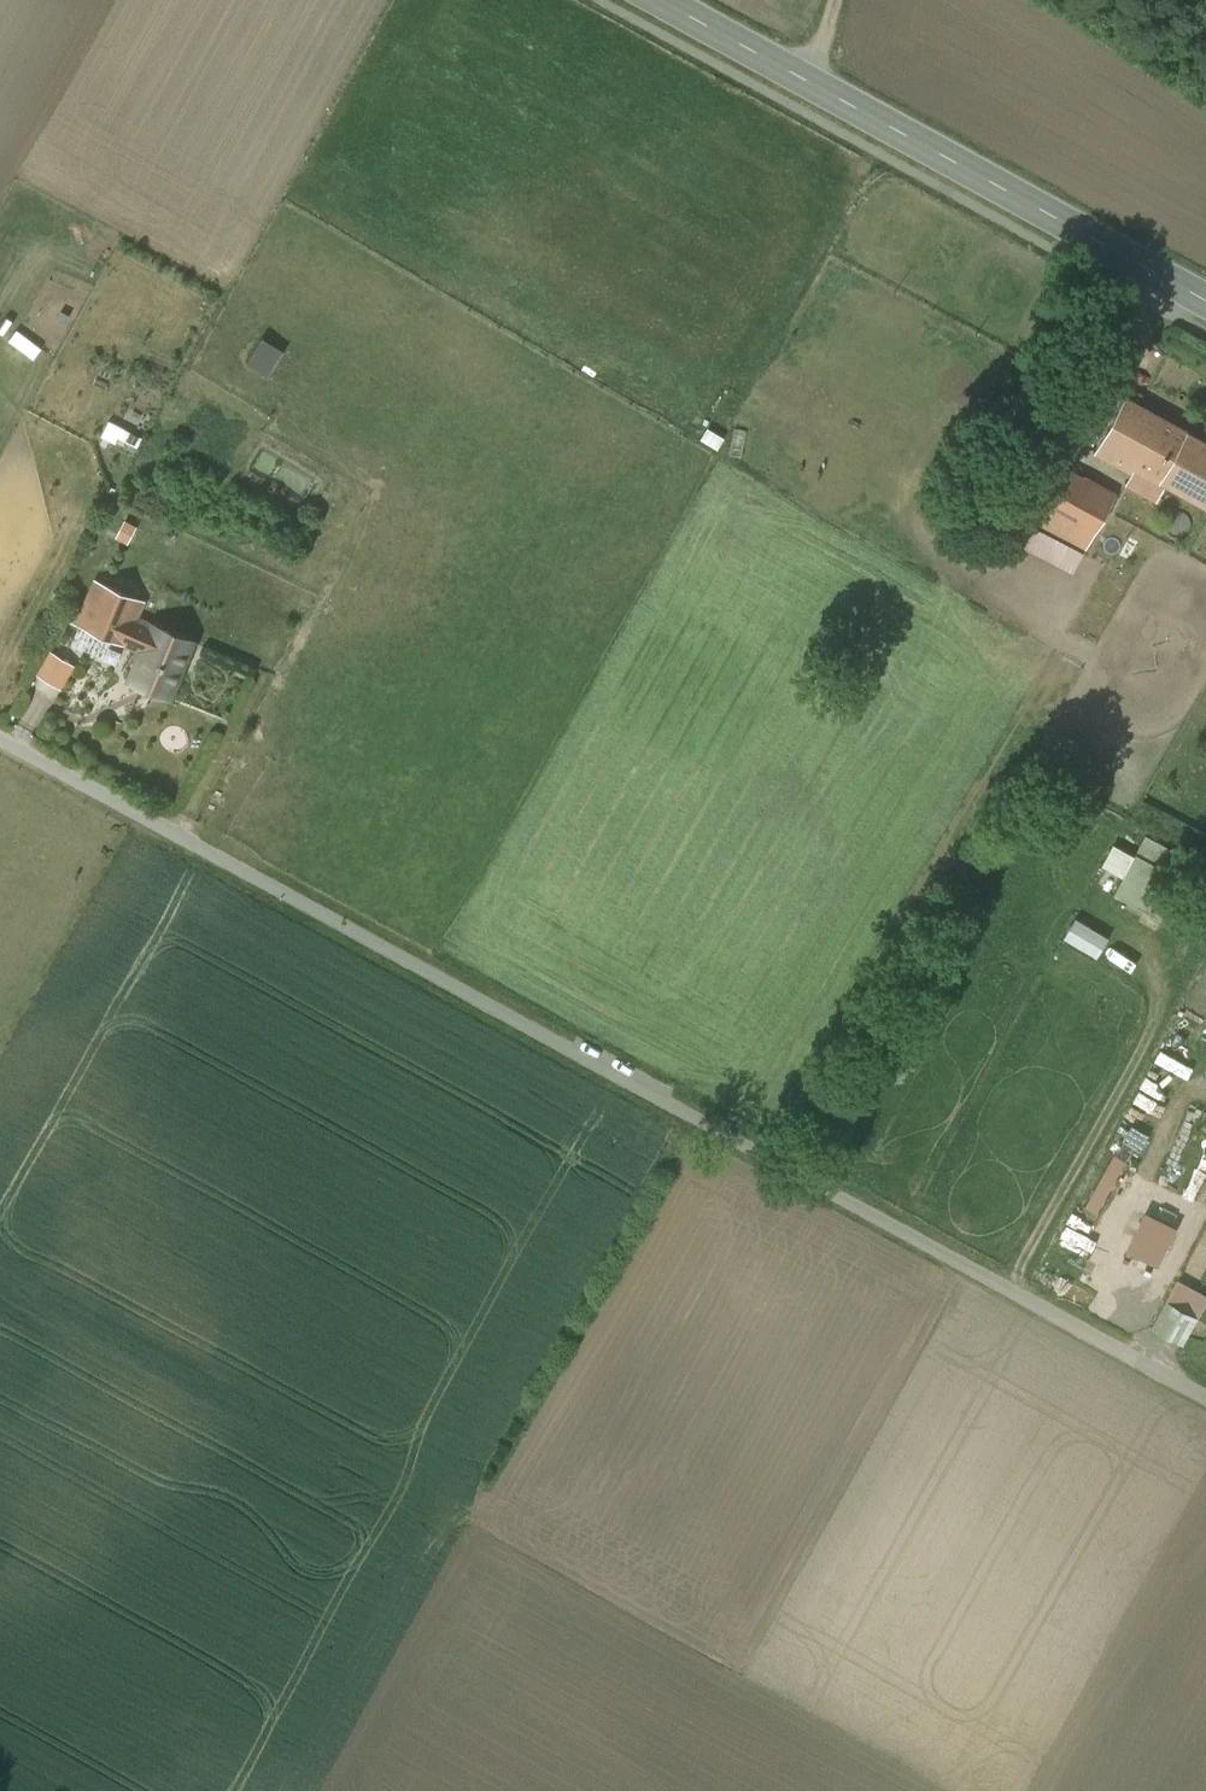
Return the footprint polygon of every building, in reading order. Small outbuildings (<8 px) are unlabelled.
[(252,360),(273,373),(289,348),(268,335),(252,360)] [(149,416),(111,399),(99,424),(137,441),(149,416)] [(1125,399),(1097,450),(1134,469),(1135,470),(1138,463),(1163,420),(1125,399)] [(1163,420),(1138,463),(1174,483),(1205,501),(1205,444),(1163,420)] [(1114,493),(1047,456),(1016,513),(1083,551),(1114,493)] [(1174,483),(1138,463),(1135,470),(1134,469),(1126,482),(1163,502),(1174,483)] [(192,641),(135,618),(142,600),(94,578),(84,604),(73,599),(66,619),(133,649),(126,668),(131,670),(128,679),(170,696),(192,641)] [(1143,838),(1114,893),(1164,920),(1174,901),(1205,918),(1205,871),(1143,838)] [(1103,1216),(1132,1160),(1118,1153),(1089,1210),(1103,1216)] [(1153,1228),(1148,1238),(1171,1249),(1176,1240),(1153,1228)] [(1201,1325),(1164,1304),(1149,1330),(1186,1351),(1201,1325)]
